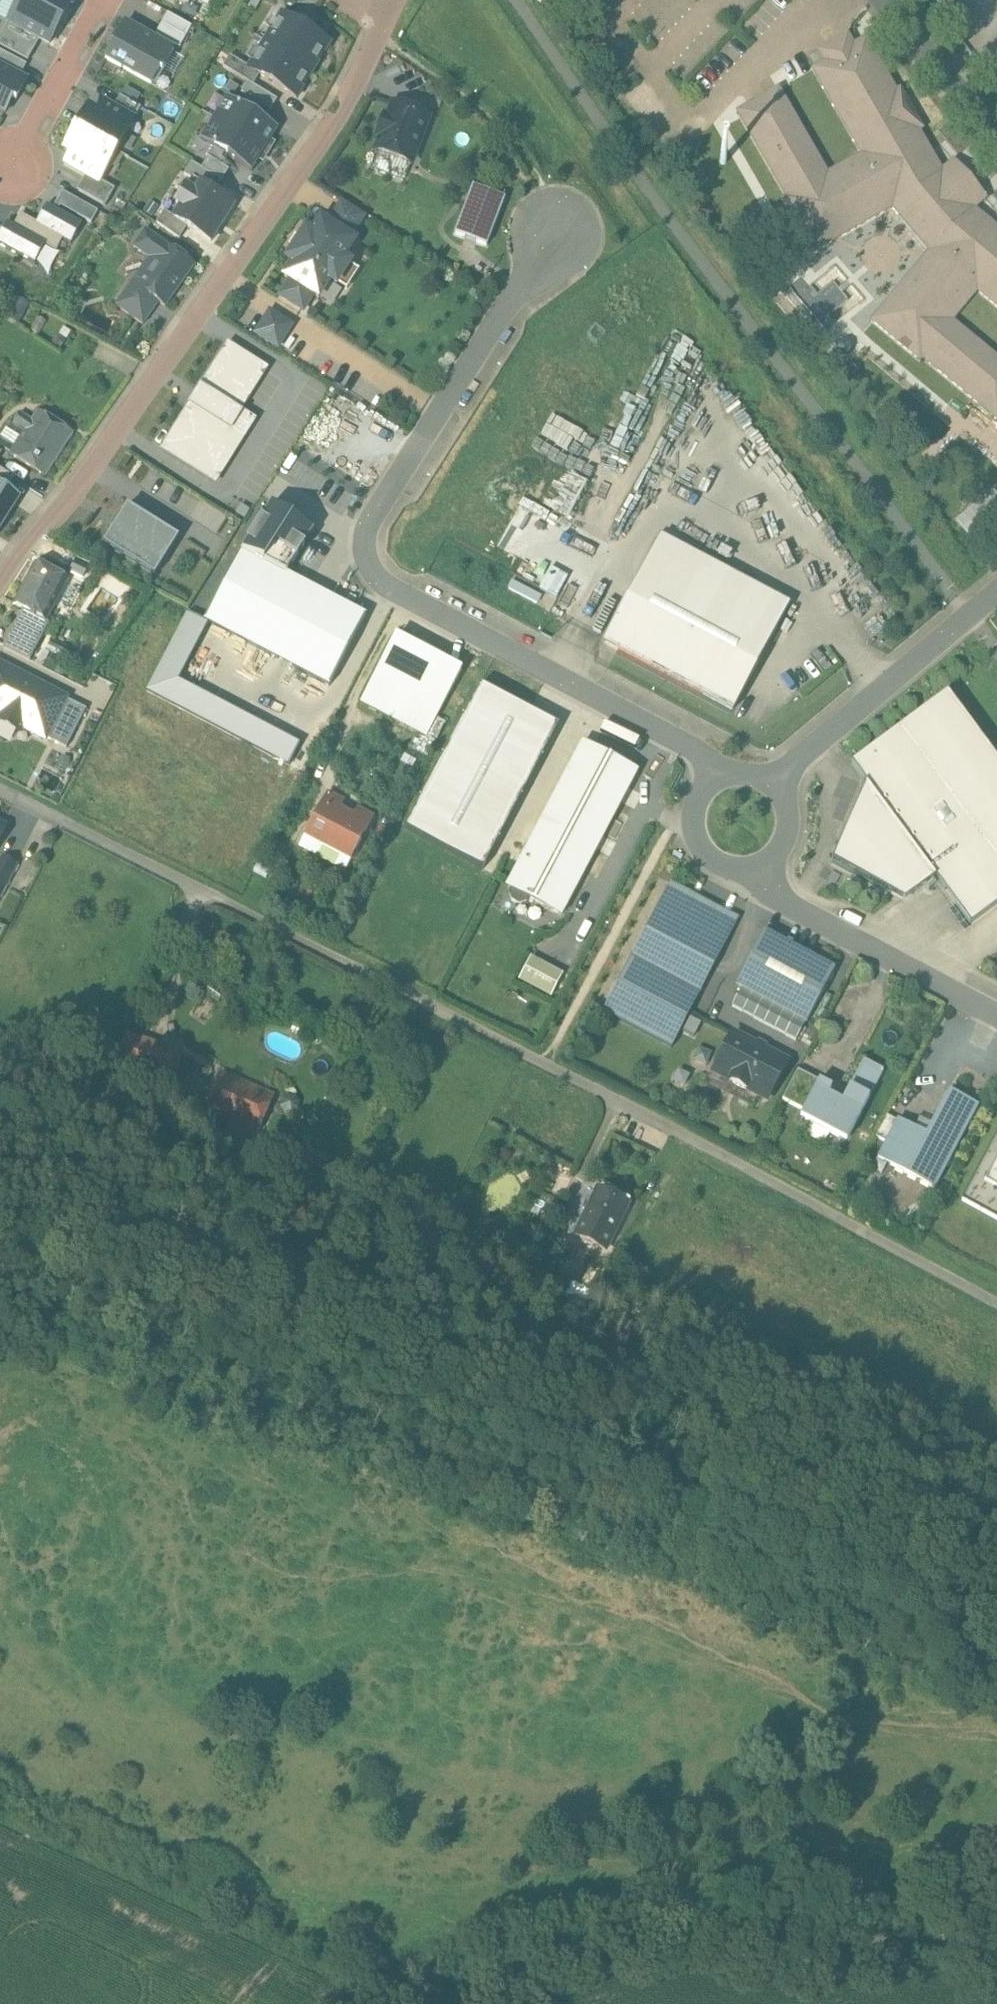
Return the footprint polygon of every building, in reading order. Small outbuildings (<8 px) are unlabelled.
[(7,26),(48,49),(70,9),(55,0),(22,0),(7,26)] [(156,33),(181,45),(191,23),(166,11),(156,33)] [(330,44),(282,15),(266,43),(313,72),(322,57),(330,44)] [(174,50),(129,24),(117,45),(114,43),(106,58),(151,84),(159,70),(162,71),(166,65),(174,50)] [(873,322),(919,360),(922,357),(996,420),(996,360),(951,322),(977,290),(996,307),(996,229),(973,209),(942,173),(918,131),(921,129),(900,91),(896,93),(866,40),(814,70),(863,155),(827,176),(778,90),(739,113),(788,199),(784,201),(814,253),(893,207),(931,252),(873,322)] [(266,43),(249,70),(297,99),(313,72),(266,43)] [(0,67),(0,111),(5,114),(12,100),(16,102),(27,81),(0,67)] [(260,107),(246,98),(241,107),(227,98),(214,120),(265,152),(278,131),(278,130),(255,116),(260,107)] [(135,120),(103,103),(97,113),(90,109),(79,129),(77,129),(115,151),(117,152),(135,120)] [(427,119),(394,106),(389,120),(385,119),(378,136),(382,137),(377,151),(411,164),(427,119)] [(265,152),(214,120),(201,141),(214,150),(208,159),(223,167),(228,158),(252,173),(265,152)] [(115,151),(77,129),(65,150),(72,154),(66,165),(98,182),(115,151)] [(411,164),(377,151),(371,166),(405,179),(411,164)] [(174,219),(212,243),(235,206),(191,178),(174,204),(181,208),(174,219)] [(474,187),(455,235),(486,247),(505,199),(474,187)] [(92,223),(99,209),(62,190),(55,204),(92,223)] [(328,226),(350,240),(364,219),(342,205),(328,226)] [(47,206),(37,224),(21,215),(15,227),(7,223),(0,236),(0,245),(35,264),(46,246),(56,252),(63,240),(71,245),(82,225),(47,206)] [(350,240),(328,226),(322,222),(313,235),(307,231),(288,261),(294,265),(286,278),(291,281),(314,296),(319,300),(330,282),(337,286),(350,265),(344,261),(355,243),(350,240)] [(150,259),(156,264),(167,247),(146,231),(134,249),(150,259)] [(138,288),(159,304),(166,308),(195,267),(167,247),(156,264),(138,288)] [(156,264),(150,259),(116,307),(143,326),(159,304),(138,288),(156,264)] [(314,296),(291,281),(280,298),(304,312),(314,296)] [(270,313),(256,335),(278,349),(292,327),(270,313)] [(227,350),(162,453),(217,487),(254,427),(240,418),(267,375),(227,350)] [(32,421),(20,413),(13,423),(25,431),(10,454),(45,477),(73,433),(38,411),(32,421)] [(5,535),(29,497),(0,478),(0,531),(5,535)] [(268,502),(205,622),(329,686),(365,616),(291,578),(318,527),(268,502)] [(179,540),(128,507),(104,545),(155,577),(179,540)] [(968,533),(983,524),(973,509),(958,518),(968,533)] [(661,537),(603,645),(733,714),(790,606),(661,537)] [(68,580),(35,563),(14,604),(22,609),(17,619),(32,626),(37,616),(47,621),(68,580)] [(32,626),(17,619),(3,646),(30,660),(44,632),(32,626)] [(461,669),(397,636),(363,702),(428,735),(461,669)] [(1,714),(0,717),(0,721),(20,731),(23,726),(45,737),(65,699),(0,665),(0,714),(1,714)] [(555,726),(482,689),(409,830),(481,867),(555,726)] [(852,765),(866,784),(936,879),(970,925),(996,906),(996,759),(948,693),(852,765)] [(65,699),(45,737),(67,748),(86,709),(65,699)] [(585,743),(530,845),(584,873),(640,770),(585,743)] [(936,879),(866,784),(863,786),(865,789),(832,862),(905,902),(936,879)] [(344,802),(329,794),(307,835),(324,844),(318,856),(336,865),(343,854),(352,859),(374,818),(358,809),(351,822),(337,815),(344,802)] [(562,916),(584,873),(530,845),(508,887),(512,890),(529,898),(562,916)] [(0,865),(0,879),(7,882),(17,863),(4,857),(0,865)] [(670,883),(603,1010),(672,1047),(739,919),(670,883)] [(529,898),(512,890),(510,893),(513,901),(519,905),(527,902),(529,898)] [(835,970),(765,932),(736,986),(807,1023),(835,970)] [(531,959),(520,979),(552,995),(563,975),(531,959)] [(182,1052),(159,1045),(160,1042),(127,1031),(116,1064),(172,1082),(182,1052)] [(787,1062),(734,1034),(727,1046),(724,1050),(722,1054),(721,1058),(720,1060),(726,1063),(721,1074),(731,1079),(734,1083),(738,1085),(743,1087),(748,1088),(767,1098),(787,1062)] [(882,1070),(864,1060),(854,1080),(873,1090),(884,1070),(882,1070)] [(274,1091),(221,1068),(205,1106),(230,1117),(224,1132),(251,1144),(258,1128),(274,1091)] [(819,1081),(799,1070),(798,1069),(783,1099),(804,1110),(819,1081)] [(842,1101),(828,1094),(832,1087),(819,1081),(804,1110),(801,1116),(847,1140),(873,1090),(854,1080),(842,1101)] [(924,1133),(898,1120),(887,1142),(878,1158),(935,1187),(978,1106),(950,1091),(928,1131),(928,1132),(924,1133)] [(898,1121),(887,1115),(876,1136),(887,1142),(898,1121)] [(996,1219),(996,1138),(964,1202),(996,1219)] [(627,1205),(598,1190),(576,1233),(606,1248),(627,1205)] [(592,1290),(571,1281),(563,1300),(583,1309),(592,1290)]
